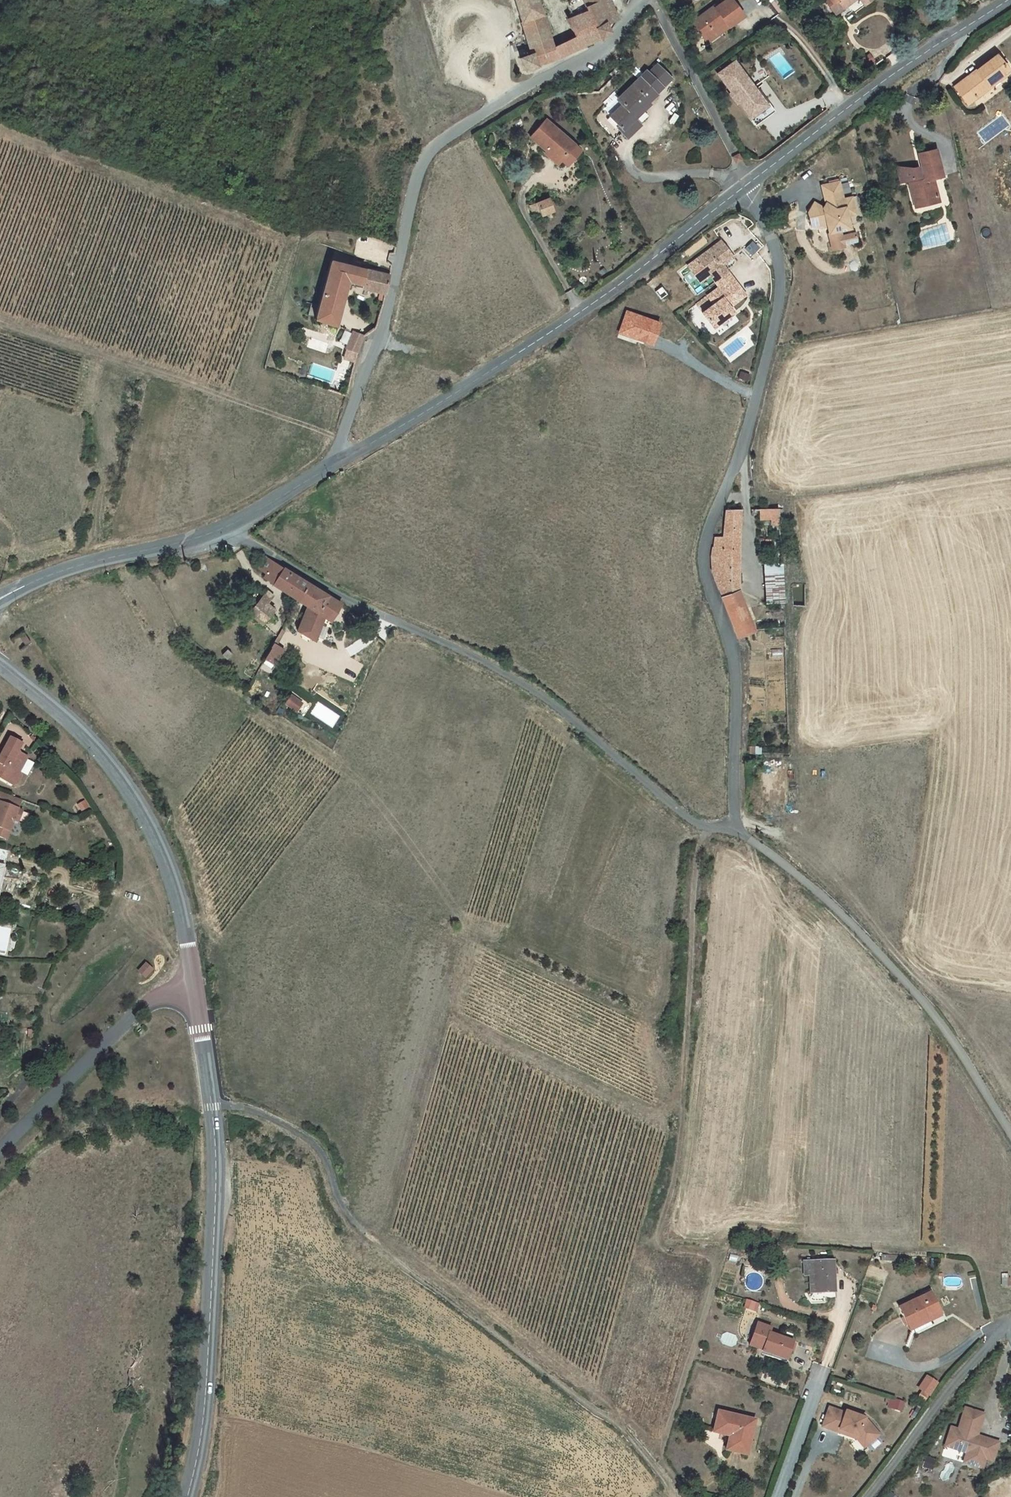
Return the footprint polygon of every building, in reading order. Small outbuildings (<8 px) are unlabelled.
[(548,36),(541,16),(536,0),(514,0),(530,54),(519,59),(524,72),(551,61),(546,51),(552,49),(548,36)] [(567,41),(572,52),(600,40),(608,32),(605,24),(615,19),(607,0),(564,0),(571,18),(569,19),(571,24),(577,36),(575,38),(567,41)] [(728,27),(741,17),(730,0),(726,0),(714,9),(713,8),(691,23),(703,39),(725,23),(728,27)] [(775,0),(774,0),(770,3),(769,4),(777,14),(782,10),(775,0)] [(836,13),(851,2),(850,0),(824,0),(835,14),(836,13)] [(541,16),(548,36),(552,35),(546,15),(541,16)] [(725,23),(703,39),(706,43),(728,27),(725,23)] [(577,36),(571,24),(568,25),(575,38),(577,36)] [(554,48),(552,49),(546,51),(551,61),(562,57),(572,52),(567,41),(554,48)] [(863,69),(874,61),(869,53),(858,61),(863,69)] [(1006,70),(995,56),(984,64),(986,66),(982,68),(981,66),(952,87),(965,105),(988,88),(987,85),(1006,70)] [(734,62),(717,75),(731,94),(729,95),(736,105),(738,103),(755,127),(774,112),(757,89),(753,92),(746,83),(748,81),(734,62)] [(657,66),(648,75),(661,88),(670,79),(657,66)] [(988,88),(1008,73),(1006,70),(987,85),(988,88)] [(655,95),(661,88),(648,75),(645,72),(617,100),(621,104),(608,117),(618,126),(616,128),(626,139),(637,128),(633,125),(637,121),(634,118),(648,104),(647,102),(652,96),(650,94),(652,92),(655,95)] [(552,154),(559,160),(566,153),(572,159),(579,150),(573,145),(545,120),(530,137),(540,146),(538,148),(549,158),(552,154)] [(935,150),(917,154),(922,177),(919,177),(917,168),(912,169),(895,167),(898,182),(914,179),(915,182),(912,183),(917,202),(936,198),(932,179),(942,177),(935,150)] [(552,154),(549,158),(556,164),(559,160),(552,154)] [(845,211),(853,209),(851,198),(842,200),(840,199),(841,196),(838,182),(821,186),(825,204),(822,208),(814,203),(807,214),(809,222),(819,221),(819,225),(827,229),(828,234),(827,234),(831,251),(843,248),(843,245),(856,242),(853,228),(849,229),(846,216),(845,211)] [(917,202),(912,183),(908,184),(913,207),(937,202),(936,198),(917,202)] [(539,213),(540,216),(553,211),(548,198),(528,206),(532,215),(539,213)] [(773,220),(778,229),(788,224),(784,215),(773,220)] [(721,241),(697,259),(714,281),(727,271),(722,265),(733,257),(721,241)] [(750,255),(757,250),(752,243),(745,247),(750,255)] [(331,261),(314,319),(336,326),(348,281),(369,286),(368,290),(380,293),(385,294),(389,275),(331,261)] [(745,295),(727,271),(714,281),(719,287),(707,296),(714,304),(702,313),(713,328),(733,313),(729,307),(728,305),(731,303),(732,305),(745,295)] [(624,311),(619,335),(657,344),(663,319),(624,311)] [(364,335),(353,331),(346,348),(357,352),(364,335)] [(771,524),(779,524),(778,509),(758,509),(759,519),(770,519),(771,524)] [(740,510),(725,510),(722,537),(713,538),(712,547),(711,547),(710,556),(711,570),(736,637),(742,635),(753,631),(737,590),(740,510)] [(279,584),(301,597),(309,584),(266,557),(259,569),(266,574),(264,578),(275,585),(277,582),(279,584)] [(764,604),(783,603),(782,563),(762,564),(764,604)] [(301,597),(279,584),(278,587),(298,600),(301,597)] [(309,584),(301,597),(298,600),(302,602),(307,595),(315,600),(310,608),(300,632),(314,640),(323,616),(330,621),(341,604),(331,598),(309,584)] [(248,612),(262,624),(275,610),(268,603),(274,596),(267,590),(260,598),(248,612)] [(307,595),(302,602),(308,606),(297,630),(300,632),(310,608),(315,600),(307,595)] [(24,633),(19,636),(25,645),(30,642),(24,633)] [(274,664),(284,649),(273,643),(271,647),(271,648),(265,658),(274,664)] [(298,711),(304,702),(293,696),(287,705),(298,711)] [(12,785),(17,784),(21,776),(19,771),(27,757),(17,751),(21,744),(10,738),(0,757),(0,765),(0,779),(12,785)] [(0,793),(0,837),(6,839),(13,820),(18,822),(21,811),(17,810),(15,809),(18,799),(0,793)] [(145,965),(139,971),(146,977),(151,970),(145,965)] [(763,1245),(755,1244),(754,1252),(763,1252),(763,1245)] [(829,1257),(809,1258),(810,1290),(829,1289),(829,1257)] [(804,1291),(810,1290),(809,1258),(797,1259),(797,1273),(803,1273),(804,1291)] [(898,1309),(906,1327),(926,1317),(928,1321),(941,1315),(931,1293),(898,1309)] [(929,1323),(928,1321),(926,1317),(906,1327),(909,1333),(929,1323)] [(794,1341),(761,1332),(756,1348),(770,1352),(769,1356),(788,1362),(794,1341)] [(929,1399),(939,1383),(926,1374),(915,1390),(929,1399)] [(867,1445),(879,1435),(865,1418),(845,1411),(845,1413),(829,1408),(822,1427),(839,1432),(840,1429),(859,1436),(867,1445)] [(952,1429),(948,1440),(962,1444),(959,1451),(968,1454),(967,1457),(974,1459),(972,1466),(984,1469),(986,1459),(994,1462),(999,1443),(981,1438),(980,1441),(976,1440),(974,1436),(979,1434),(984,1415),(965,1409),(959,1431),(952,1429)] [(750,1456),(759,1422),(722,1412),(717,1430),(733,1435),(728,1451),(750,1456)] [(840,1429),(839,1432),(856,1438),(864,1448),(867,1445),(859,1436),(840,1429)] [(962,1444),(948,1440),(946,1448),(959,1451),(962,1444)] [(974,1459),(967,1457),(965,1464),(972,1466),(974,1459)] [(927,1459),(924,1469),(933,1472),(936,1462),(927,1459)]
